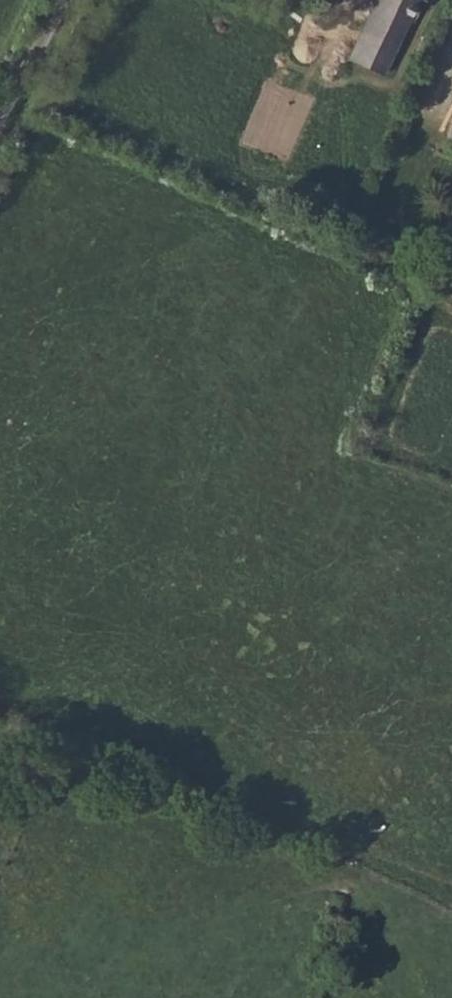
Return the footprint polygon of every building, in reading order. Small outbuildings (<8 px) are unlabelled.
[(339,73),(374,89),(416,0),(374,0),(339,73)] [(316,44),(301,33),(284,61),(300,71),(311,51),(316,44)]
